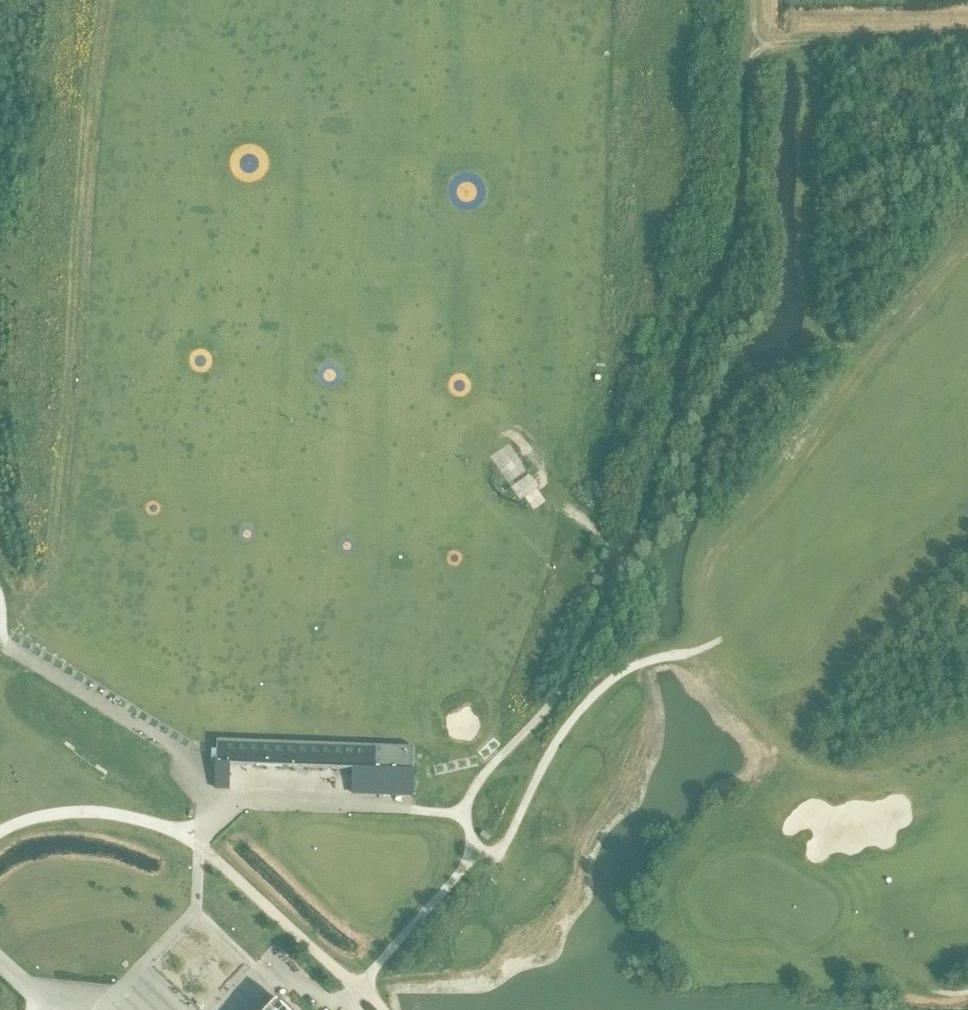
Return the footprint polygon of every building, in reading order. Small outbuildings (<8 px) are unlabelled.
[(203,756),(202,788),(216,788),(231,789),(231,779),(217,779),(218,756),(203,756)] [(245,765),(244,789),(343,793),(344,769),(245,765)] [(357,770),(356,793),(413,795),(414,772),(357,770)] [(278,999),(268,1009),(289,1009),(278,999)]
